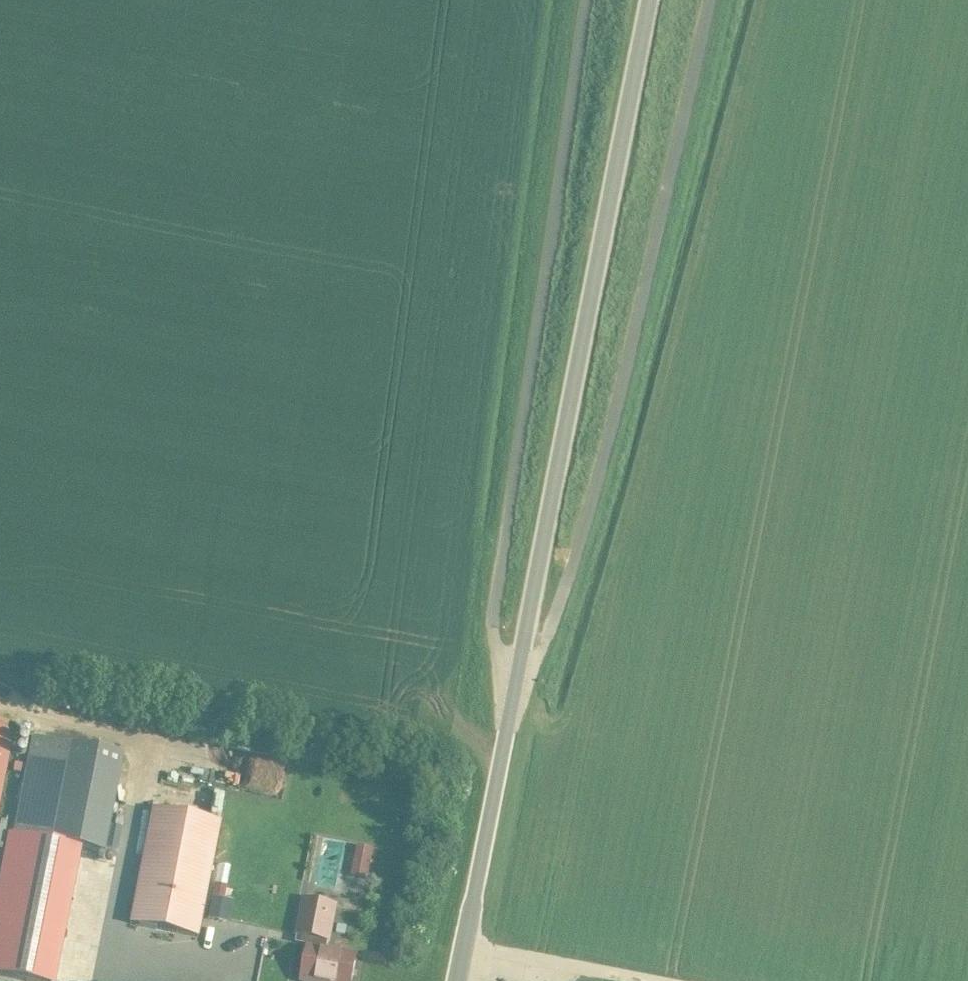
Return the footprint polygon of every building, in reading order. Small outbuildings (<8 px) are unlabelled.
[(11,739),(13,730),(0,727),(0,797),(11,739)] [(103,852),(122,761),(31,743),(13,834),(77,847),(103,852)] [(197,935),(220,820),(153,807),(130,922),(197,935)] [(348,832),(323,830),(320,866),(345,869),(348,832)] [(0,873),(0,974),(34,980),(51,980),(77,847),(13,834),(8,833),(0,873)] [(355,855),(371,858),(373,847),(357,844),(355,855)] [(310,936),(301,980),(308,980),(351,980),(356,953),(326,947),(328,939),(329,939),(331,926),(299,920),(297,933),(310,936)]
